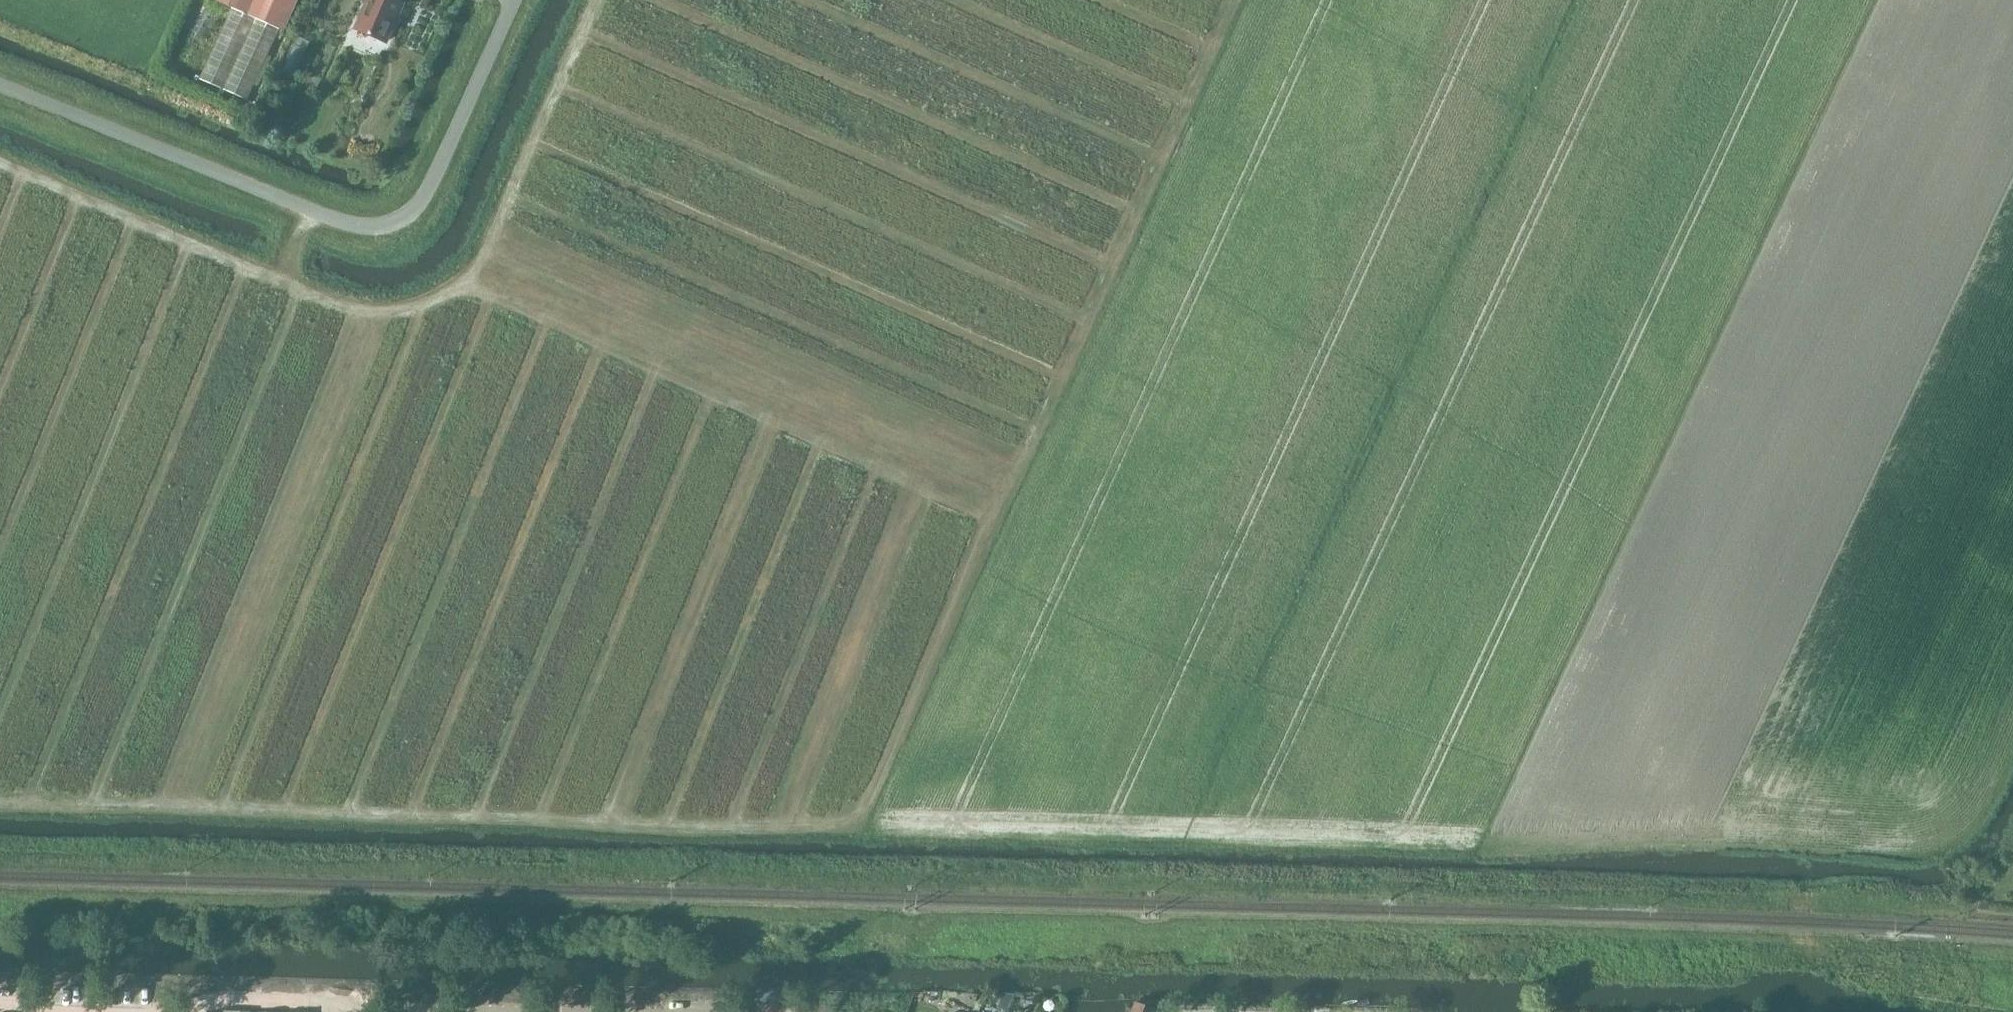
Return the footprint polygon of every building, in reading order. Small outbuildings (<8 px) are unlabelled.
[(232,8),(279,29),(282,30),(295,0),(214,0),(232,8)] [(394,2),(394,0),(368,0),(354,32),(370,39),(371,37),(388,44),(404,7),(394,2)] [(232,8),(199,82),(246,103),(279,29),(232,8)] [(298,37),(283,69),(295,74),(310,42),(298,37)] [(888,925),(903,926),(903,915),(889,915),(888,925)] [(1154,1010),(1135,1003),(1132,1011),(1153,1011),(1154,1010)]
